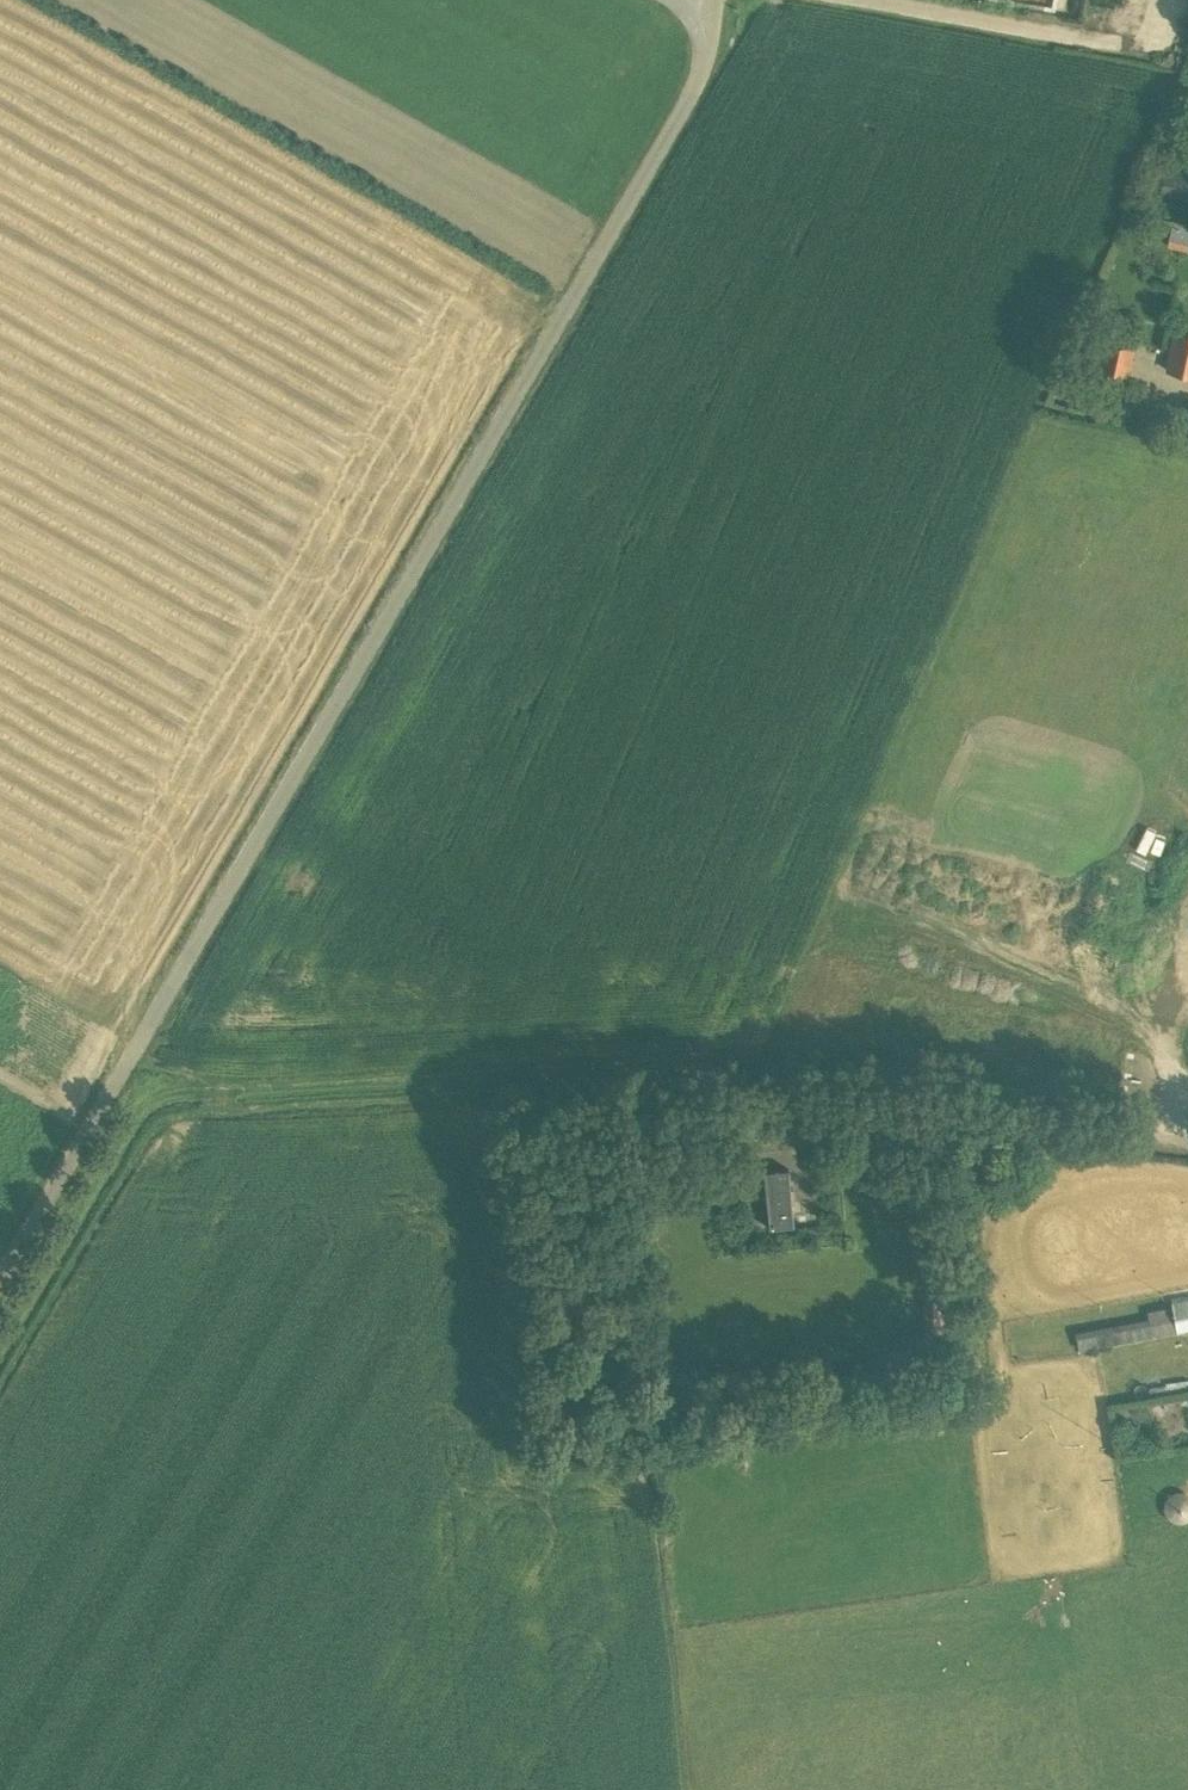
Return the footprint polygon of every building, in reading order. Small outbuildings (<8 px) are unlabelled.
[(1163,171),(1160,187),(1147,184),(1143,205),(1187,213),(1187,175),(1163,171)] [(1172,219),(1167,240),(1187,244),(1187,223),(1172,219)] [(1173,331),(1165,371),(1187,376),(1187,334),(1173,331)] [(1127,376),(1134,348),(1091,338),(1085,366),(1127,376)] [(768,1228),(793,1225),(787,1168),(762,1171),(768,1228)] [(1152,1337),(1152,1335),(1187,1329),(1187,1297),(1171,1300),(1172,1306),(1147,1310),(1149,1319),(1075,1331),(1079,1349),(1152,1337)]
